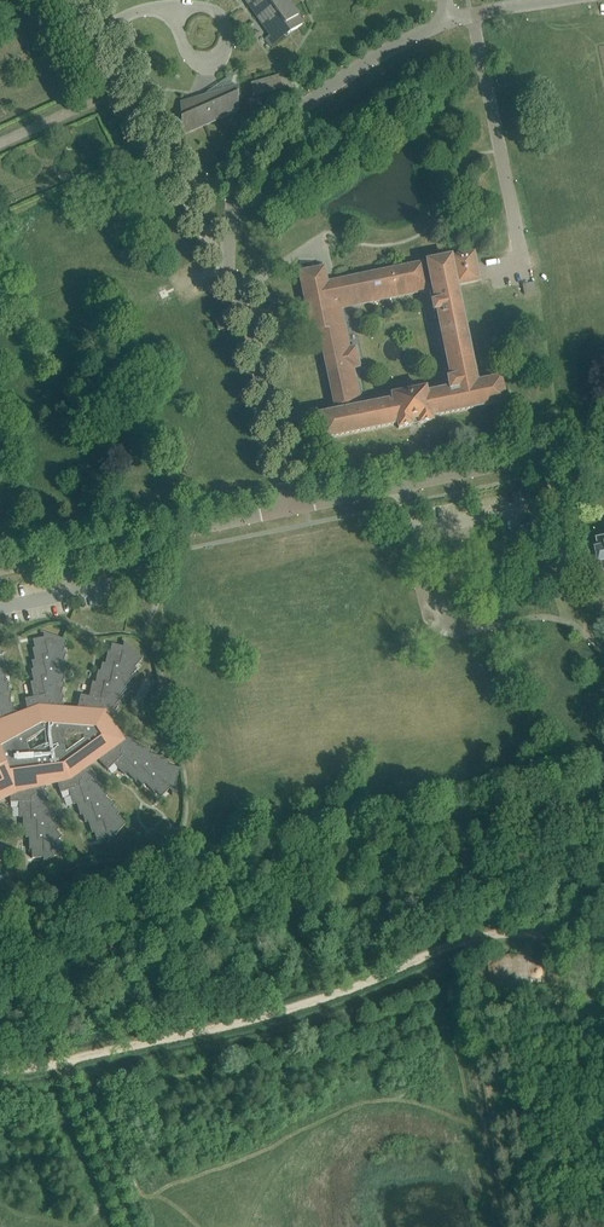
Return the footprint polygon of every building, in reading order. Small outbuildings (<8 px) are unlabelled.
[(248,2),(259,18),(263,24),(270,34),(271,35),(282,27),(287,35),(288,34),(290,33),(297,28),(299,27),(302,24),(297,17),(298,16),(287,0),(246,0),(248,2)] [(252,95),(281,87),(277,73),(249,81),(252,95)] [(180,102),(182,132),(237,108),(238,86),(203,96),(184,101),(180,102)] [(341,308),(359,305),(429,290),(432,302),(433,311),(437,311),(451,378),(447,379),(449,389),(426,394),(425,389),(392,396),(393,400),(362,407),(362,406),(336,412),(337,412),(319,415),(324,439),(398,424),(399,428),(411,426),(409,420),(418,418),(419,424),(431,422),(430,417),(504,402),(500,379),(476,383),(456,285),(479,281),(473,253),(450,258),(450,257),(427,262),(427,263),(421,264),(326,283),(323,268),(300,273),(310,322),(314,321),(316,331),(319,330),(336,407),(361,402),(354,368),(360,366),(356,346),(349,347),(341,308)] [(228,328),(226,317),(216,319),(218,330),(228,328)] [(593,551),(596,567),(603,566),(603,571),(603,540),(598,541),(600,550),(593,551)] [(573,557),(561,559),(565,576),(577,573),(573,557)] [(10,794),(10,795),(10,802),(19,802),(19,817),(23,817),(23,820),(23,827),(23,829),(25,829),(26,836),(26,838),(29,838),(29,846),(29,850),(32,850),(32,857),(32,858),(41,858),(43,858),(43,862),(41,863),(41,864),(44,863),(63,851),(65,850),(63,846),(59,839),(61,838),(61,837),(57,830),(59,829),(57,826),(53,819),(55,817),(55,816),(51,810),(53,809),(51,805),(47,799),(49,797),(49,796),(45,790),(47,788),(44,784),(57,781),(57,782),(60,793),(69,790),(73,805),(77,804),(77,806),(79,813),(80,815),(82,814),(85,821),(85,822),(88,821),(91,829),(92,833),(94,832),(96,839),(97,840),(105,837),(107,837),(109,841),(107,843),(107,844),(124,826),(126,823),(123,820),(117,815),(119,813),(118,812),(113,807),(115,805),(112,803),(106,797),(108,795),(107,794),(102,789),(103,787),(100,785),(94,779),(96,777),(96,776),(90,771),(92,769),(87,765),(97,758),(98,759),(108,770),(114,764),(125,775),(127,773),(129,774),(134,779),(136,781),(137,780),(142,785),(143,786),(145,784),(151,789),(154,792),(155,791),(160,796),(161,797),(168,790),(169,789),(172,792),(172,794),(172,795),(178,775),(180,768),(176,767),(169,765),(170,762),(168,762),(161,759),(162,757),(158,756),(151,754),(151,751),(150,750),(143,748),(144,746),(140,745),(132,743),(133,740),(132,739),(125,737),(126,735),(117,732),(109,721),(114,715),(112,714),(117,708),(118,707),(116,705),(121,699),(124,696),(122,695),(127,689),(128,688),(125,686),(131,680),(133,677),(132,676),(136,670),(137,669),(135,667),(140,661),(143,658),(126,643),(123,640),(122,639),(122,640),(122,641),(124,642),(123,646),(121,646),(112,644),(112,645),(110,652),(108,652),(107,656),(105,664),(102,663),(102,664),(100,671),(98,671),(98,673),(96,680),(96,682),(92,682),(89,697),(81,695),(78,709),(77,711),(62,710),(64,704),(62,703),(64,696),(64,695),(61,694),(64,686),(65,683),(63,682),(65,675),(65,674),(62,673),(65,665),(66,661),(64,661),(66,654),(66,653),(63,652),(66,644),(67,640),(64,639),(41,631),(40,632),(41,632),(41,633),(43,633),(44,637),(42,638),(33,640),(33,641),(35,648),(32,649),(33,652),(35,660),(32,661),(32,662),(33,669),(31,670),(32,672),(33,679),(34,682),(30,682),(34,697),(25,699),(28,711),(28,712),(16,717),(16,711),(14,711),(14,704),(14,703),(10,703),(11,695),(11,691),(8,691),(9,683),(9,682),(5,682),(5,674),(5,670),(3,670),(3,663),(3,662),(0,662),(0,653),(0,649),(0,778),(2,781),(0,782),(0,799),(10,794)]
